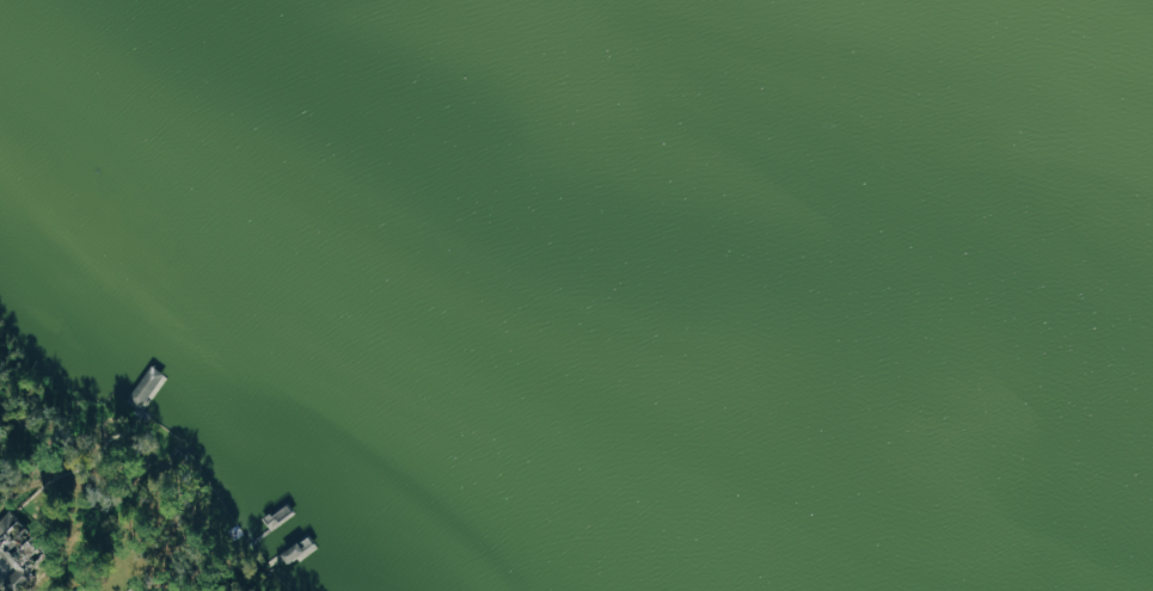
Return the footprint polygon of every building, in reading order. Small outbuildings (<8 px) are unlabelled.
[(36,555),(46,547),(37,537),(34,540),(36,543),(30,549),(36,555)]
